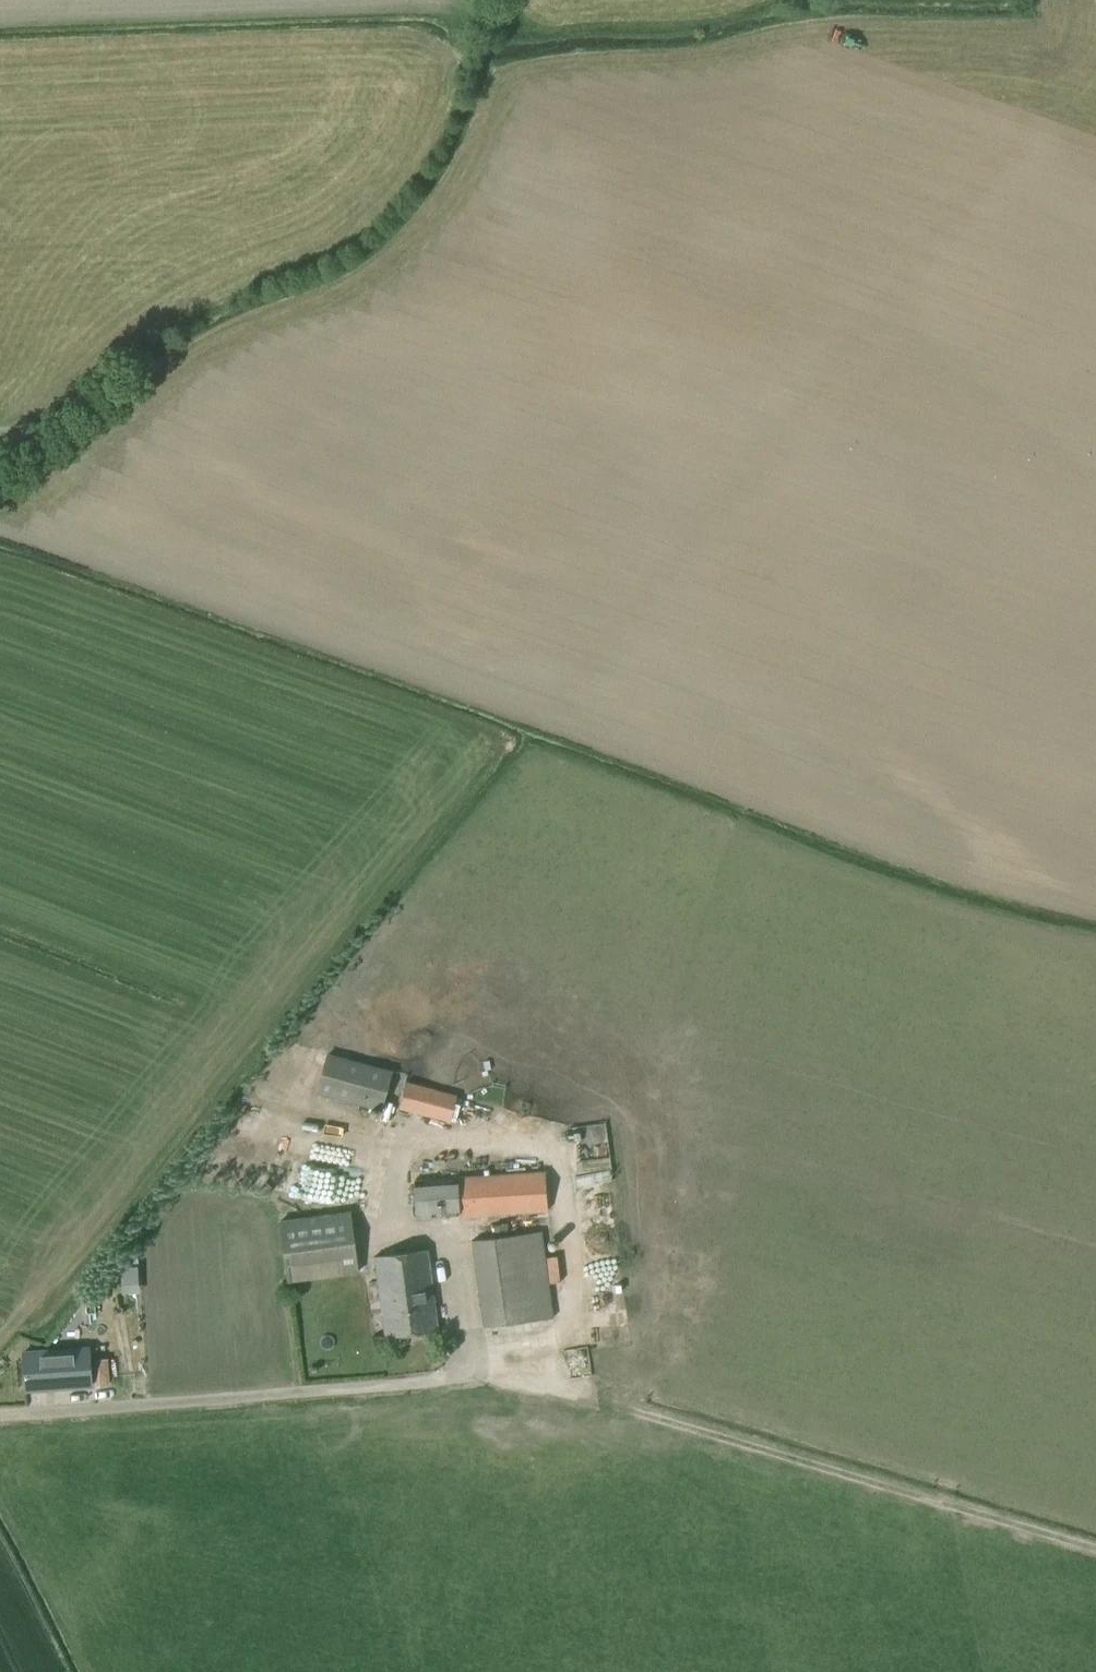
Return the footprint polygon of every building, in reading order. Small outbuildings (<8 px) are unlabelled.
[(380,1110),(390,1073),(328,1056),(319,1093),(380,1110)] [(450,1123),(457,1098),(407,1084),(400,1109),(450,1123)] [(417,1220),(548,1211),(546,1174),(415,1183),(417,1220)] [(290,1283),(357,1273),(349,1213),(282,1222),(290,1283)] [(485,1327),(552,1319),(538,1234),(474,1243),(485,1327)] [(386,1337),(437,1330),(426,1252),(375,1259),(386,1337)] [(28,1390),(91,1386),(89,1359),(26,1363),(28,1390)] [(98,1385),(109,1384),(107,1360),(97,1361),(98,1385)]
